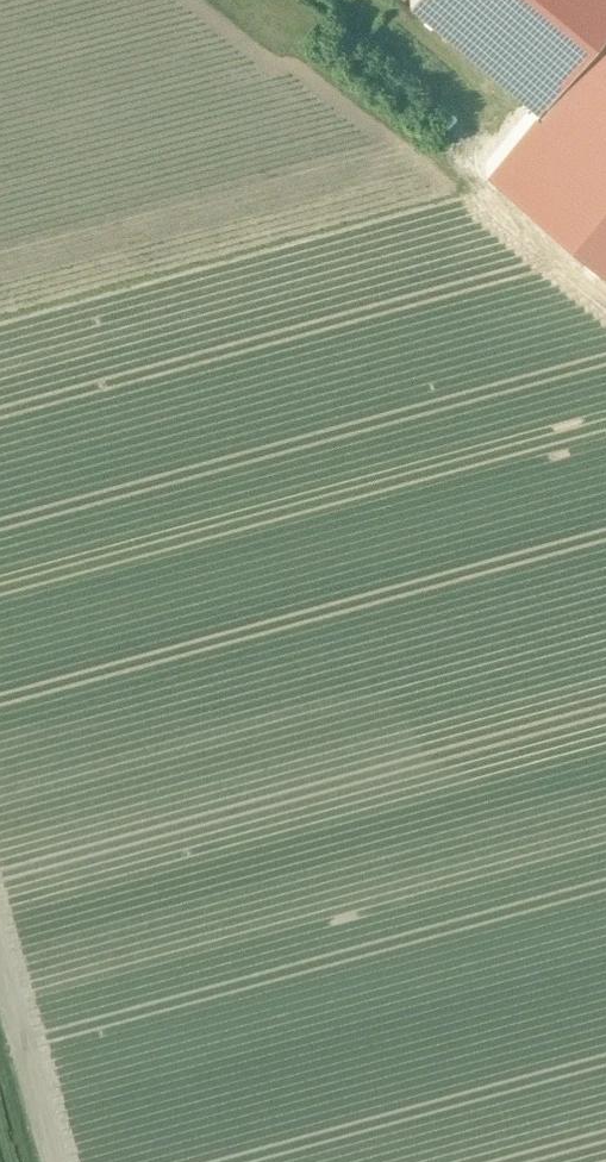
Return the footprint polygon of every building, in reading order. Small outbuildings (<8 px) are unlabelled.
[(540,99),(487,163),(605,261),(605,0),(419,0),(540,99)]
